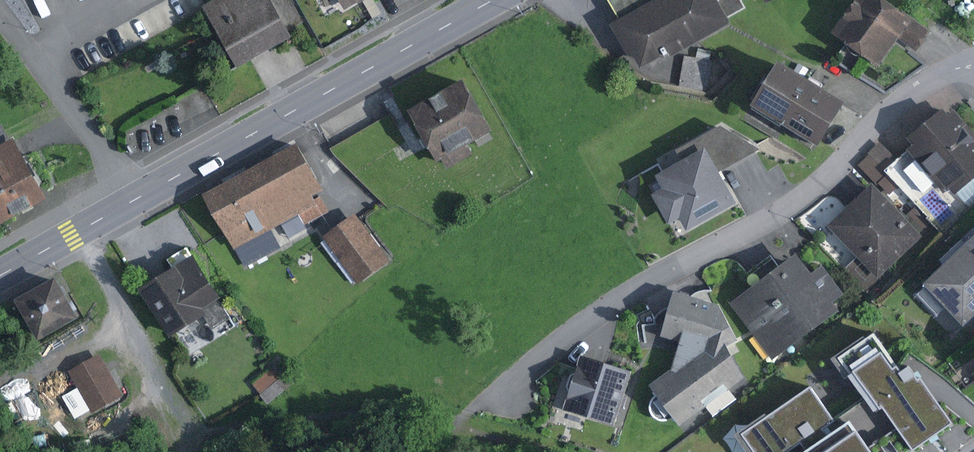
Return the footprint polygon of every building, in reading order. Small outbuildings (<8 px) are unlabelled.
[(205,6),(204,6),(238,68),(293,37),(288,27),(302,20),(291,0),(216,0),(205,6)] [(344,10),(363,0),(339,0),(344,10)] [(625,22),(650,70),(744,19),(734,0),(623,0),(632,18),(625,22)] [(900,0),(865,0),(842,30),(889,66),(911,37),(925,48),(939,30),(900,0)] [(860,100),(791,60),(765,105),(834,145),(860,100)] [(503,129),(476,79),(423,106),(449,157),(503,129)] [(953,105),(908,145),(951,193),(973,172),(973,128),(953,105)] [(15,138),(10,141),(2,125),(0,126),(0,223),(1,225),(49,199),(15,138)] [(876,140),(865,166),(883,174),(894,148),(876,140)] [(203,193),(233,247),(301,209),(308,222),(328,211),(318,193),(323,190),(296,142),(203,193)] [(717,146),(665,175),(673,188),(663,194),(680,223),(690,217),(698,232),(750,204),(717,146)] [(925,234),(874,184),(832,226),(882,277),(925,234)] [(398,259),(367,213),(333,236),(364,282),(398,259)] [(922,281),(962,322),(973,311),(973,232),(922,281)] [(808,273),(792,251),(730,300),(776,358),(838,309),(832,302),(845,292),(821,263),(808,273)] [(205,256),(151,288),(177,331),(231,298),(205,256)] [(88,316),(66,276),(27,297),(49,337),(88,316)] [(677,339),(669,375),(717,338),(723,346),(738,338),(719,302),(673,290),(661,334),(677,339)] [(669,375),(653,387),(679,421),(707,399),(718,413),(740,397),(732,386),(745,376),(723,346),(717,338),(669,375)] [(840,364),(909,451),(911,451),(955,418),(902,350),(886,362),(869,341),(840,364)] [(108,350),(75,368),(102,413),(134,395),(108,350)] [(618,425),(633,370),(580,355),(564,410),(618,425)] [(807,382),(739,431),(754,451),(776,451),(830,414),(807,382)] [(848,427),(816,451),(868,451),(848,427)]
